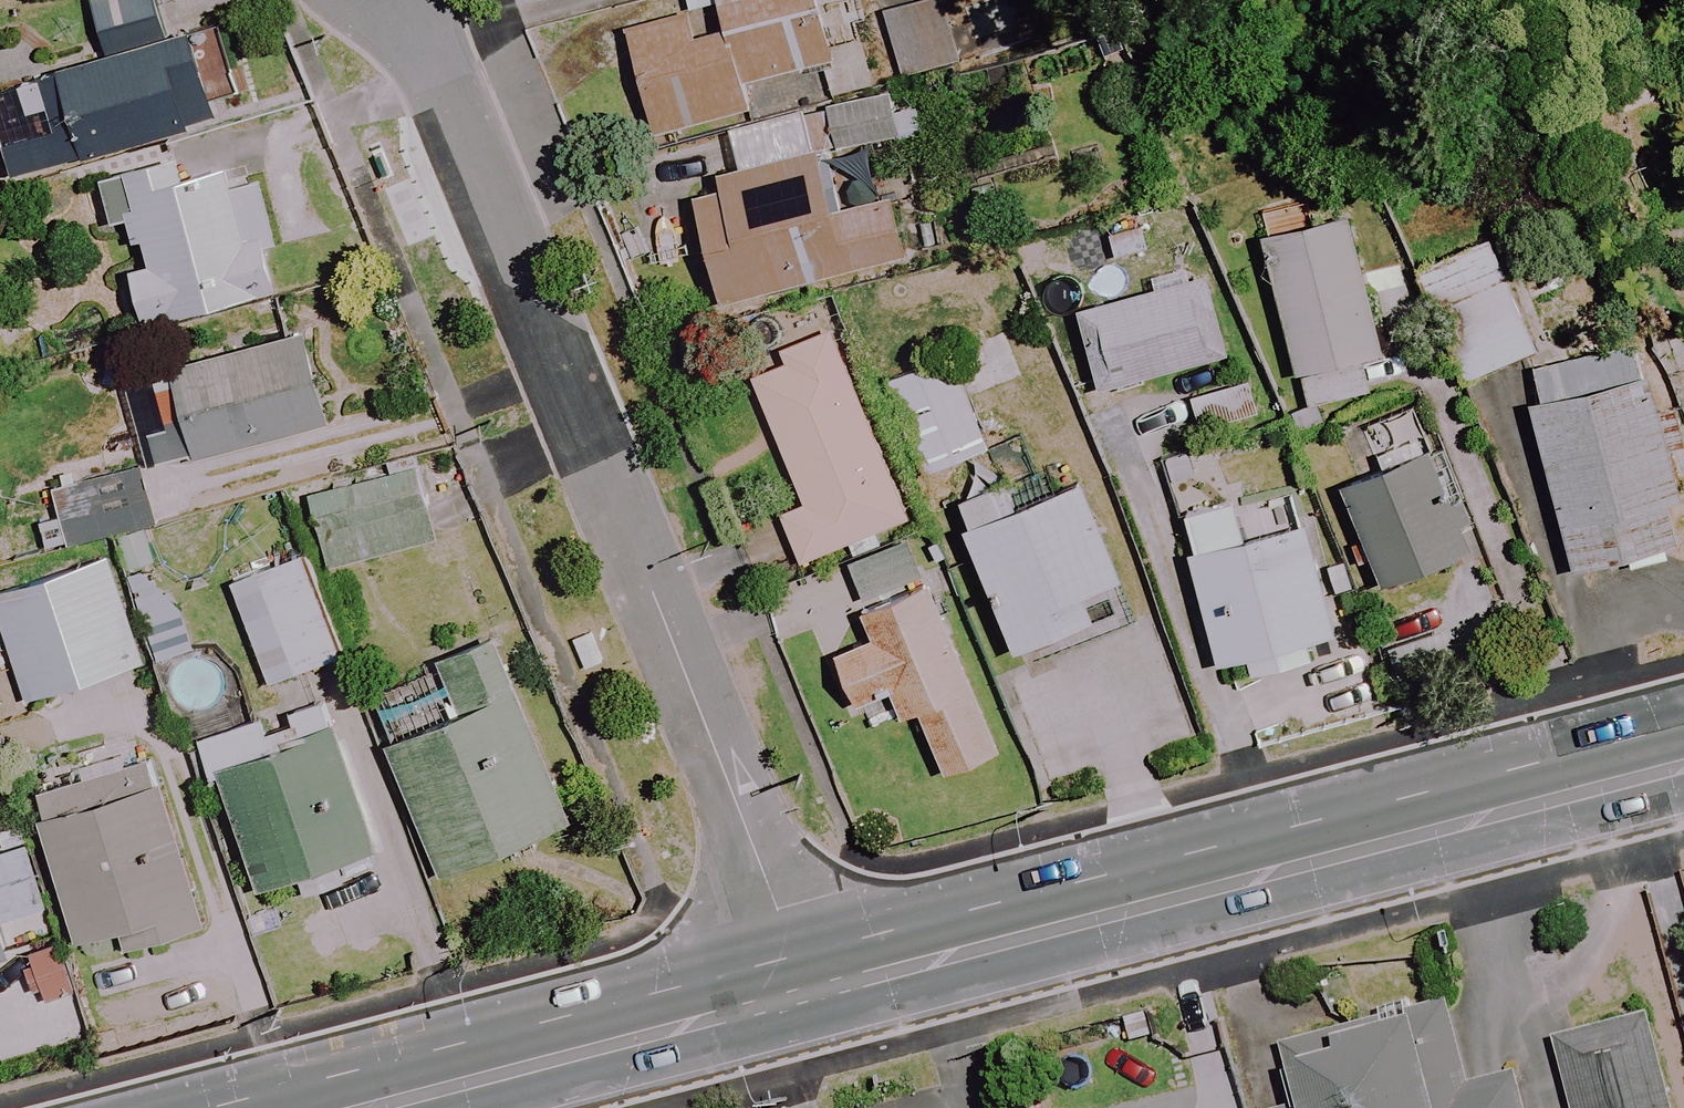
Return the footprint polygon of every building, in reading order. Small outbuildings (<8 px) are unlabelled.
[(150,0),(84,0),(101,55),(56,68),(57,71),(8,85),(19,122),(0,126),(0,160),(6,179),(82,158),(216,119),(190,30),(162,38),(150,0)] [(953,0),(938,0),(882,13),(898,80),(967,63),(953,0)] [(826,63),(812,10),(693,41),(685,13),(623,29),(650,135),(752,108),(746,84),(826,63)] [(727,126),(737,168),(713,174),(717,190),(690,197),(719,305),(897,255),(875,174),(906,166),(883,86),(806,105),(727,126)] [(142,242),(147,264),(126,270),(138,320),(163,314),(164,320),(256,298),(250,271),(268,266),(264,250),(274,247),(257,177),(229,184),(224,166),(129,189),(134,210),(123,212),(131,245),(142,242)] [(1301,376),(1309,407),(1368,392),(1360,361),(1377,356),(1341,216),(1259,236),(1294,377),(1301,376)] [(1487,238),(1411,266),(1426,306),(1405,314),(1426,369),(1446,362),(1456,386),(1532,358),(1487,238)] [(1195,279),(1055,317),(1067,359),(1081,355),(1092,395),(1217,361),(1195,279)] [(905,522),(825,326),(774,347),(778,357),(733,375),(749,413),(759,409),(800,507),(778,516),(798,565),(845,546),(850,559),(880,547),(875,534),(905,522)] [(325,423),(300,332),(164,368),(166,375),(130,384),(152,469),(325,423)] [(1605,347),(1527,366),(1536,402),(1527,405),(1568,571),(1623,558),(1626,570),(1664,560),(1661,548),(1674,545),(1663,500),(1677,496),(1638,339),(1605,347)] [(985,451),(947,357),(883,383),(920,477),(985,451)] [(1247,378),(1185,395),(1196,435),(1258,418),(1247,378)] [(1355,542),(1346,546),(1355,567),(1363,564),(1373,589),(1464,555),(1426,456),(1335,490),(1355,542)] [(153,523),(137,466),(49,490),(64,547),(153,523)] [(430,541),(408,467),(307,497),(328,571),(430,541)] [(1116,580),(1078,482),(1010,508),(1000,480),(951,499),(1009,652),(1091,621),(1081,594),(1116,580)] [(1240,542),(1231,507),(1184,519),(1194,554),(1185,556),(1214,666),(1329,635),(1300,526),(1240,542)] [(340,658),(303,555),(253,572),(290,675),(340,658)] [(105,556),(0,589),(0,627),(24,701),(140,664),(105,556)] [(996,752),(918,580),(843,614),(855,641),(820,657),(845,711),(881,695),(896,727),(911,720),(937,779),(996,752)] [(449,683),(375,713),(386,741),(379,744),(433,876),(564,823),(485,628),(435,649),(449,683)] [(260,720),(195,742),(209,783),(216,780),(253,890),(374,849),(323,698),(283,711),(288,725),(264,733),(260,720)] [(202,927),(161,783),(39,818),(75,942),(126,927),(132,947),(202,927)] [(46,910),(25,837),(0,845),(0,923),(46,910)] [(63,940),(34,950),(51,1000),(81,989),(63,940)] [(1285,1036),(1301,1099),(1267,1107),(1535,1107),(1523,1063),(1475,1075),(1453,992),(1285,1036)] [(1558,1030),(1578,1107),(1680,1107),(1653,1005),(1558,1030)]
